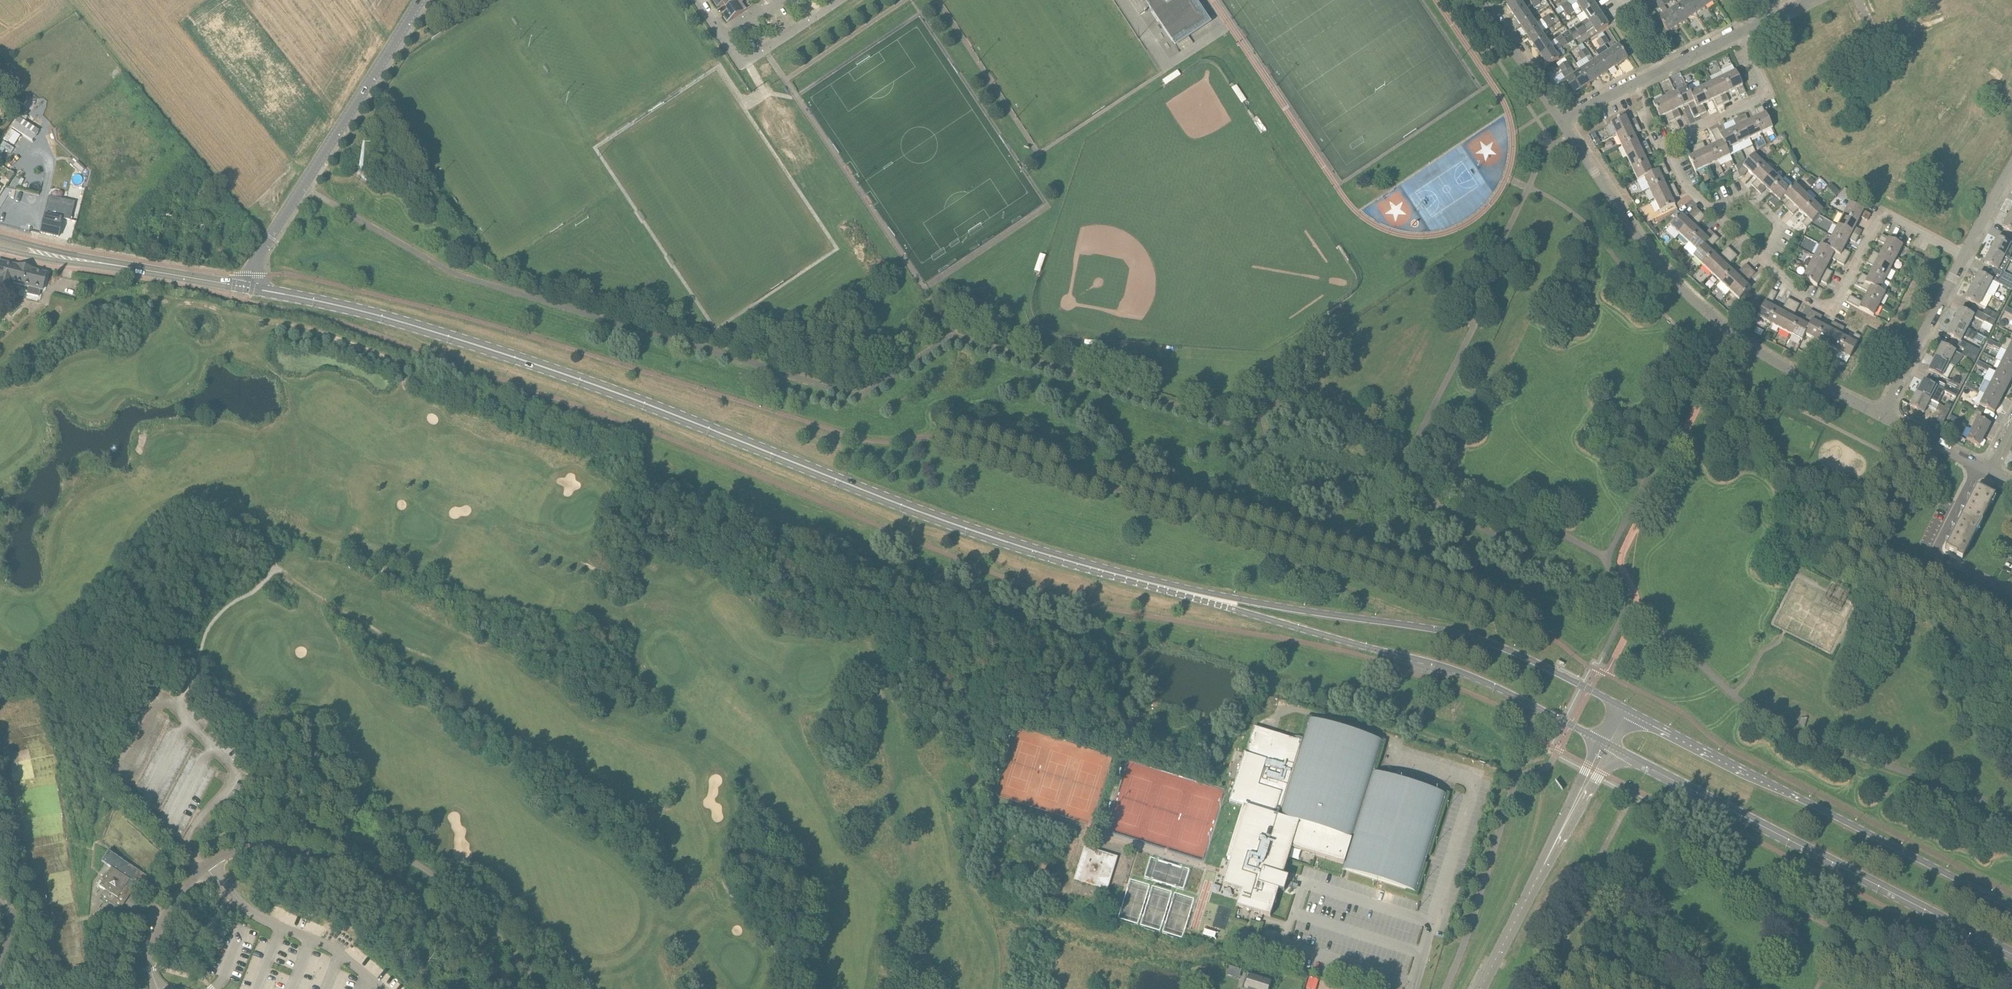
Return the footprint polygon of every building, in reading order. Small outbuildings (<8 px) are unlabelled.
[(724,4),(727,9),(727,10),(728,9),(729,11),(724,14),(729,21),(728,22),(729,22),(747,10),(742,3),(747,0),(730,0),(724,4)] [(1192,2),(1190,0),(1147,0),(1151,6),(1149,7),(1172,41),(1186,32),(1187,33),(1205,21),(1192,2)] [(1525,7),(1520,0),(1514,0),(1507,5),(1514,15),(1525,7)] [(1541,4),(1538,0),(1537,0),(1531,4),(1535,8),(1541,4)] [(1595,5),(1591,0),(1581,0),(1577,3),(1584,13),(1595,5)] [(1664,6),(1660,0),(1658,0),(1655,2),(1660,9),(1664,6)] [(1696,13),(1688,0),(1687,0),(1678,6),(1687,19),(1696,13)] [(1706,7),(1701,0),(1688,0),(1696,13),(1706,7)] [(1564,11),(1571,7),(1567,2),(1561,7),(1564,11)] [(1584,13),(1587,18),(1591,23),(1602,16),(1595,5),(1584,13)] [(1668,32),(1677,26),(1669,12),(1664,6),(1660,9),(1664,15),(1659,19),(1668,32)] [(1677,26),(1687,19),(1678,6),(1669,12),(1677,26)] [(1520,25),(1532,18),(1525,7),(1514,15),(1520,25)] [(1571,7),(1564,11),(1567,16),(1574,11),(1571,7)] [(1545,24),(1551,19),(1548,15),(1542,20),(1545,24)] [(1587,32),(1594,27),(1597,33),(1609,26),(1602,16),(1591,23),(1584,27),(1587,32)] [(1527,36),(1538,28),(1532,18),(1520,25),(1527,36)] [(1551,19),(1545,24),(1548,29),(1555,24),(1551,19)] [(1574,27),(1578,31),(1584,27),(1581,23),(1574,27)] [(1571,36),(1578,31),(1574,27),(1568,31),(1571,36)] [(1581,36),(1587,32),(1584,27),(1578,31),(1581,36)] [(1545,38),(1542,33),(1538,28),(1527,36),(1534,46),(1545,38)] [(1578,31),(1571,36),(1574,40),(1581,36),(1578,31)] [(1559,44),(1565,40),(1562,35),(1555,40),(1559,44)] [(1605,46),(1609,43),(1605,36),(1601,39),(1605,46)] [(1870,44),(1874,52),(1880,49),(1874,36),(1870,39),(1872,43),(1870,44)] [(1541,56),(1552,49),(1549,44),(1545,38),(1534,46),(1541,56)] [(1601,48),(1605,46),(1601,39),(1597,42),(1601,48)] [(1568,44),(1565,40),(1559,44),(1562,49),(1568,44)] [(1618,65),(1628,58),(1619,45),(1610,51),(1618,65)] [(1559,59),(1555,53),(1552,49),(1541,56),(1548,66),(1559,59)] [(1582,52),(1586,58),(1590,55),(1586,49),(1582,52)] [(1609,71),(1618,65),(1610,51),(1600,58),(1609,71)] [(1586,58),(1582,52),(1578,54),(1582,61),(1586,58)] [(1599,78),(1609,71),(1600,58),(1594,61),(1590,55),(1586,58),(1590,64),(1599,78)] [(1589,84),(1599,78),(1590,64),(1581,71),(1589,84)] [(1580,90),(1589,84),(1581,71),(1576,74),(1570,65),(1565,68),(1580,90)] [(1570,97),(1580,90),(1565,68),(1561,71),(1567,80),(1561,84),(1570,97)] [(1724,77),(1731,92),(1736,89),(1739,96),(1746,93),(1736,71),(1735,72),(1724,77)] [(1726,94),(1731,92),(1724,77),(1713,82),(1723,104),(1729,101),(1726,94)] [(1717,107),(1723,104),(1713,82),(1702,87),(1709,102),(1714,100),(1717,107)] [(1701,115),(1690,93),(1687,87),(1676,92),(1683,107),(1688,105),(1694,118),(1701,115)] [(1703,105),(1709,102),(1702,87),(1690,93),(1701,115),(1707,112),(1703,105)] [(1678,110),(1683,107),(1676,92),(1664,98),(1675,120),(1681,117),(1678,110)] [(1669,123),(1675,120),(1664,98),(1653,103),(1660,118),(1665,116),(1669,123)] [(1754,119),(1761,134),(1773,128),(1762,106),(1756,109),(1759,116),(1754,119)] [(1750,139),(1761,134),(1754,119),(1749,121),(1746,114),(1740,117),(1750,139)] [(18,117),(11,128),(32,142),(39,131),(18,117)] [(1611,124),(1616,135),(1638,125),(1635,119),(1628,122),(1626,117),(1611,124)] [(1738,144),(1750,139),(1740,117),(1733,120),(1737,127),(1731,130),(1738,144)] [(1622,146),(1636,139),(1634,134),(1641,131),(1638,125),(1616,135),(1622,146)] [(1727,150),(1738,144),(1731,130),(1726,132),(1723,125),(1717,128),(1727,150)] [(1727,150),(1717,128),(1711,131),(1717,144),(1712,147),(1719,161),(1730,156),(1727,150)] [(10,130),(4,140),(8,142),(14,132),(10,130)] [(1627,158),(1649,147),(1646,141),(1639,145),(1636,139),(1622,146),(1627,158)] [(1707,167),(1719,161),(1712,147),(1706,149),(1703,142),(1697,145),(1707,167)] [(1696,172),(1707,167),(1697,145),(1691,148),(1694,155),(1689,158),(1696,172)] [(1632,169),(1647,162),(1645,157),(1652,154),(1649,147),(1627,158),(1632,169)] [(1738,172),(1743,177),(1748,172),(1752,175),(1764,163),(1754,155),(1738,172)] [(1638,181),(1644,178),(1666,167),(1663,161),(1650,167),(1647,162),(1632,169),(1638,181)] [(1751,185),(1756,190),(1773,172),(1764,163),(1752,175),(1757,179),(1751,185)] [(1649,189),(1664,182),(1662,177),(1669,174),(1666,167),(1644,178),(1649,189)] [(367,169),(361,178),(366,181),(372,173),(367,169)] [(1743,177),(1738,172),(1732,175),(1735,181),(1743,177)] [(1767,189),(1771,193),(1782,181),(1773,172),(1756,190),(1761,194),(1767,189)] [(1775,207),(1785,197),(1791,189),(1782,181),(1771,193),(1775,197),(1770,202),(1775,207)] [(1655,201),(1677,190),(1674,184),(1667,187),(1664,182),(1649,189),(1655,201)] [(1783,206),(1788,211),(1805,193),(1795,184),(1791,189),(1785,197),(1789,201),(1783,206)] [(58,237),(60,230),(73,233),(83,191),(70,187),(67,200),(48,196),(44,214),(40,233),(58,237)] [(1677,190),(1655,201),(1660,212),(1675,205),(1672,199),(1679,196),(1677,190)] [(1799,210),(1803,214),(1814,202),(1805,193),(1788,211),(1793,216),(1799,210)] [(1814,202),(1803,214),(1807,218),(1802,223),(1807,228),(1824,211),(1814,202)] [(1867,221),(1871,215),(1849,203),(1843,214),(1858,222),(1860,217),(1867,221)] [(1670,226),(1679,235),(1700,212),(1696,208),(1686,218),(1681,214),(1670,226)] [(1689,243),(1700,231),(1696,227),(1706,217),(1700,212),(1679,235),(1689,243)] [(1838,225),(1859,237),(1862,231),(1855,228),(1858,222),(1843,214),(1838,225)] [(2011,232),(2011,216),(2009,214),(2002,227),(2011,232)] [(1832,236),(1847,244),(1849,240),(1856,243),(1859,237),(1838,225),(1832,236)] [(1689,243),(1698,252),(1704,245),(1714,234),(1709,230),(1704,235),(1700,231),(1689,243)] [(1702,266),(1714,254),(1709,249),(1719,239),(1714,234),(1704,245),(1698,252),(1693,257),(1702,266)] [(1883,250),(1897,257),(1903,246),(1882,235),(1878,241),(1885,245),(1883,250)] [(1826,247),(1848,259),(1851,254),(1844,250),(1847,244),(1832,236),(1826,247)] [(1811,250),(1816,242),(1806,237),(1801,245),(1811,250)] [(1990,250),(2005,257),(2011,245),(1997,238),(1990,250)] [(1844,266),(1848,259),(1826,247),(1820,245),(1814,256),(1829,264),(1832,259),(1844,266)] [(1702,266),(1712,274),(1733,252),(1728,247),(1718,257),(1714,254),(1702,266)] [(1870,257),(1891,268),(1897,257),(1883,250),(1880,255),(1873,251),(1870,257)] [(1984,263),(1998,270),(2005,257),(1990,250),(1984,263)] [(1721,283),(1732,271),(1728,267),(1738,256),(1733,252),(1712,274),(1721,283)] [(1808,267),(1830,279),(1833,273),(1826,269),(1829,264),(1814,256),(1808,267)] [(1871,272),(1886,279),(1891,268),(1870,257),(1867,263),(1874,267),(1871,272)] [(11,296),(14,284),(17,266),(0,262),(0,293),(11,296)] [(1721,283),(1730,291),(1751,269),(1746,264),(1736,275),(1732,271),(1721,283)] [(42,292),(44,283),(47,274),(33,270),(17,266),(14,284),(42,292)] [(1827,285),(1830,279),(1808,267),(1803,279),(1807,281),(1817,286),(1820,281),(1827,285)] [(1751,269),(1730,291),(1739,300),(1750,288),(1746,284),(1756,273),(1751,269)] [(1858,279),(1880,291),(1886,279),(1871,272),(1868,277),(1861,274),(1858,279)] [(1972,286),(1986,293),(1993,281),(1978,273),(1972,286)] [(2004,273),(2001,278),(2011,284),(2011,277),(2004,273)] [(2011,289),(2011,284),(2001,278),(1998,284),(2011,291),(2011,289)] [(1865,298),(1880,305),(1886,294),(1880,291),(1858,279),(1855,286),(1868,292),(1865,298)] [(1965,298),(1980,306),(1986,293),(1972,286),(1965,298)] [(1768,323),(1776,309),(1771,306),(1778,293),(1771,290),(1757,317),(1768,323)] [(1874,317),(1880,305),(1865,298),(1863,303),(1850,296),(1846,302),(1874,317)] [(1768,323),(1779,329),(1794,302),(1788,299),(1781,311),(1776,309),(1768,323)] [(1790,335),(1798,320),(1793,318),(1800,305),(1794,302),(1779,329),(1790,335)] [(1983,314),(1996,321),(1999,315),(1986,308),(1983,314)] [(1953,322),(1968,329),(1974,316),(1960,309),(1953,322)] [(1802,341),(1805,335),(1816,313),(1810,310),(1803,323),(1798,320),(1790,335),(1802,341)] [(1805,335),(1816,341),(1824,326),(1819,323),(1822,317),(1816,313),(1805,335)] [(1993,327),(1996,321),(1983,314),(1980,320),(1993,327)] [(1816,341),(1827,346),(1838,325),(1833,322),(1829,329),(1824,326),(1816,341)] [(1947,334),(1961,341),(1964,337),(1967,338),(1971,330),(1968,329),(1953,322),(1947,334)] [(1827,346),(1838,352),(1846,338),(1841,335),(1844,328),(1838,325),(1827,346)] [(1846,338),(1838,352),(1850,358),(1861,337),(1855,334),(1851,340),(1846,338)] [(1798,340),(1790,337),(1787,346),(1795,349),(1798,340)] [(1989,340),(1988,342),(1987,344),(1994,348),(1996,343),(1989,340)] [(2001,352),(2003,347),(1996,343),(1994,348),(2001,352)] [(1964,350),(1977,357),(1980,351),(1967,344),(1964,350)] [(1935,357),(1949,365),(1955,368),(1964,357),(1961,355),(1956,352),(1941,345),(1935,357)] [(1974,362),(1977,357),(1964,350),(1961,355),(1964,357),(1974,362)] [(2011,368),(2011,354),(2007,351),(2001,362),(2011,368)] [(1928,370),(1943,377),(1949,365),(1935,357),(1928,370)] [(1976,366),(1983,369),(1985,365),(1978,361),(1977,363),(1976,366)] [(2011,381),(2011,378),(2011,368),(2001,362),(1996,373),(2011,381)] [(1990,384),(2005,392),(2011,381),(1996,373),(1990,384)] [(1959,392),(1962,387),(1949,380),(1946,385),(1959,392)] [(1916,393),(1930,400),(1937,388),(1923,381),(1916,393)] [(1984,395),(2000,402),(2005,392),(1990,384),(1984,395)] [(1956,398),(1959,392),(1946,385),(1943,391),(1956,398)] [(1930,400),(1916,393),(1910,406),(1924,413),(1930,400)] [(1984,395),(1979,405),(1994,413),(2000,402),(1984,395)] [(1947,402),(1944,407),(1950,410),(1952,405),(1947,402)] [(1972,429),(1985,436),(1990,425),(1978,418),(1972,429)] [(1985,436),(1972,429),(1966,440),(1979,447),(1985,436)] [(1979,527),(1986,512),(1994,497),(1976,488),(1961,518),(1979,527)] [(1963,558),(1971,543),(1979,527),(1961,518),(1945,549),(1963,558)] [(1348,872),(1417,893),(1447,795),(1374,773),(1375,770),(1383,742),(1309,720),(1302,743),(1254,728),(1246,755),(1244,754),(1230,803),(1244,807),(1228,860),(1232,861),(1224,886),(1243,892),(1238,908),(1271,918),(1279,891),(1285,893),(1287,885),(1289,878),(1284,876),(1292,849),(1344,865),(1343,870),(1348,872)] [(1074,880),(1107,891),(1118,857),(1084,847),(1074,880)] [(100,898),(112,905),(120,911),(133,891),(126,886),(129,881),(111,868),(99,887),(105,891),(100,898)] [(1272,982),(1248,974),(1243,988),(1269,988),(1272,982)]
